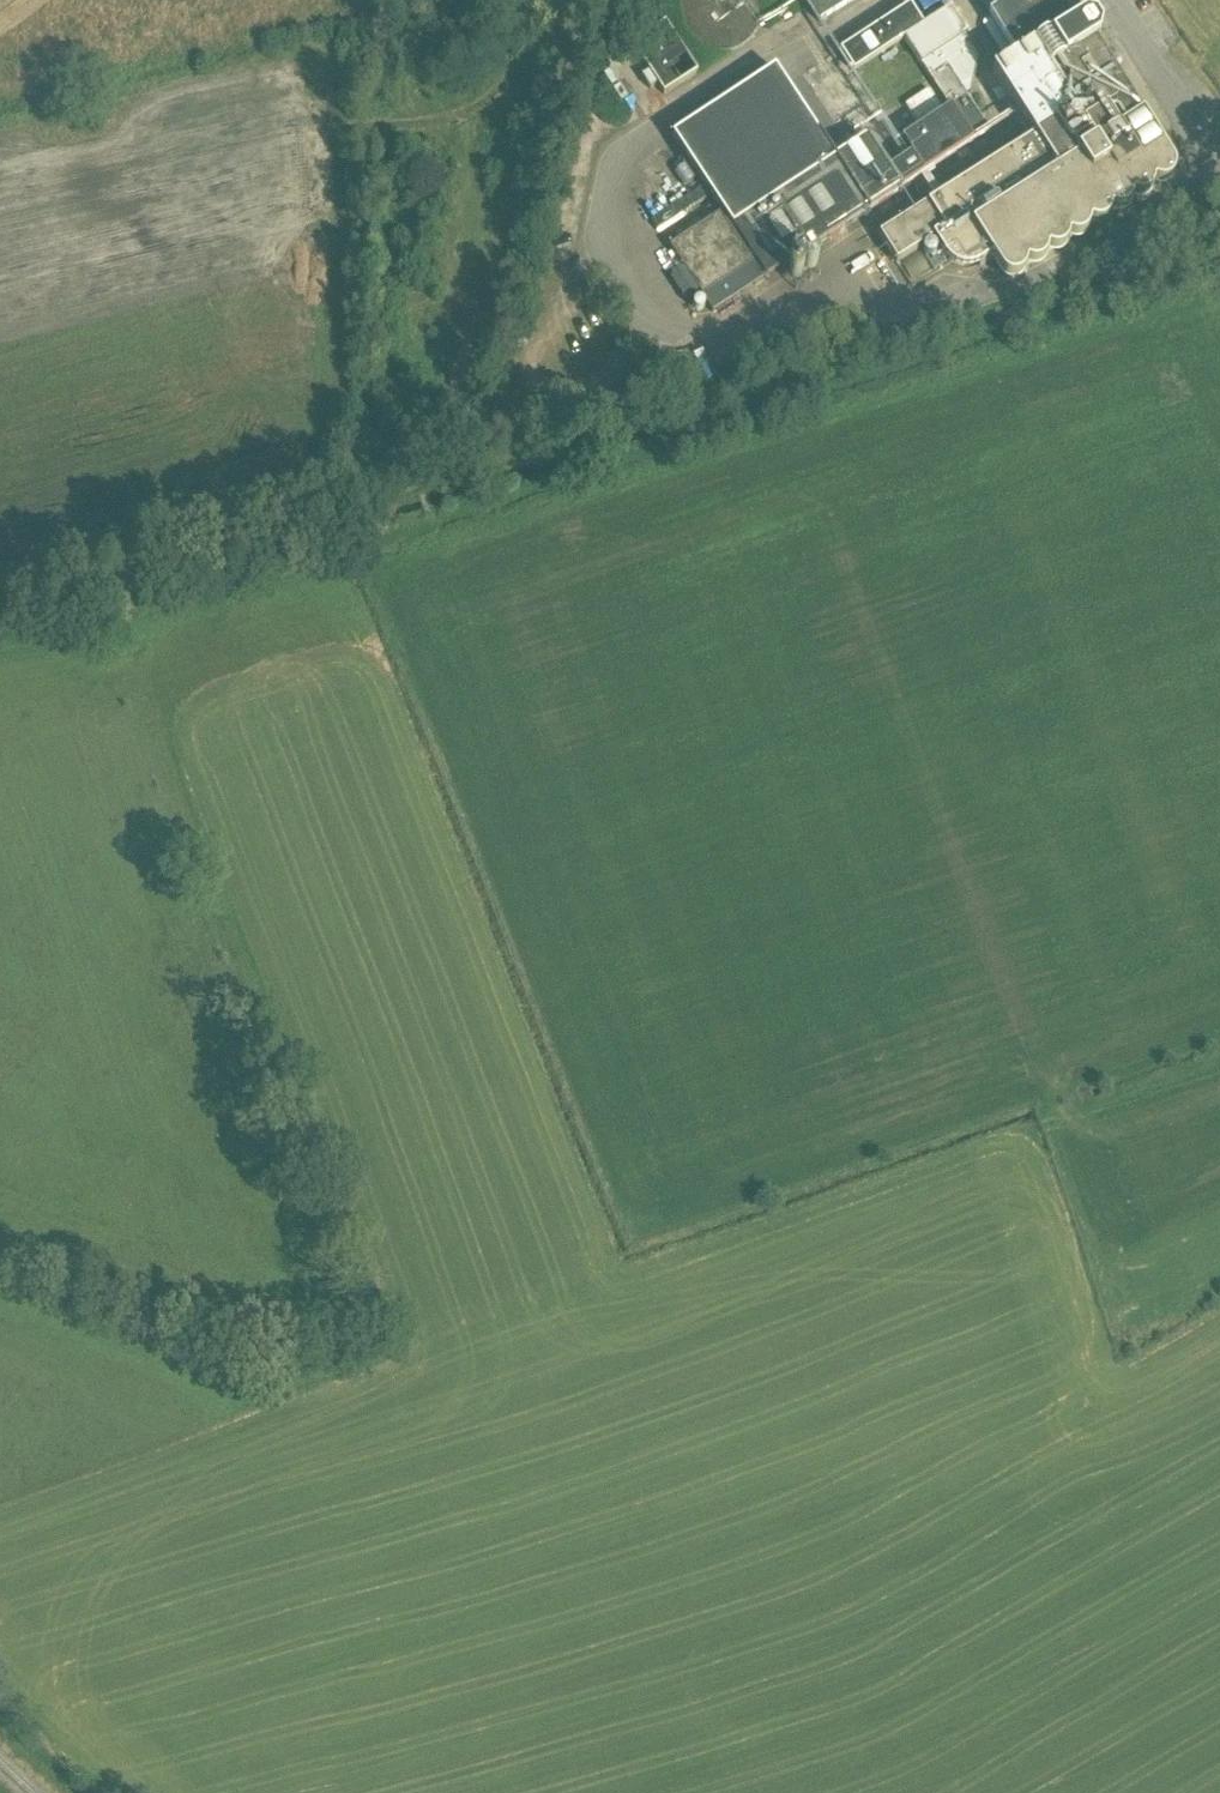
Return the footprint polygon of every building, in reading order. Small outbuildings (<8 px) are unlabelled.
[(745,22),(744,15),(742,9),(739,4),(736,0),(687,0),(683,4),(681,9),(679,14),(678,21),(678,29),(680,34),(683,40),(686,45),(690,49),(697,53),(702,55),(708,56),(717,56),(723,54),(731,50),(735,47),(739,41),(742,36),(744,29),(745,23),(745,22)] [(822,20),(854,0),(810,0),(822,20)] [(1077,18),(1082,15),(1073,0),(988,0),(996,12),(991,15),(1018,58),(993,74),(1034,141),(880,238),(897,264),(934,240),(946,259),(967,245),(980,266),(995,257),(1009,279),(1171,176),(1157,155),(1161,152),(1094,46),(1099,44),(1101,34),(1095,24),(1084,22),(1082,18),(1078,20),(1077,18)] [(909,4),(908,4),(839,48),(853,70),(903,40),(924,27),(909,4)] [(912,156),(887,172),(899,191),(990,130),(970,100),(978,59),(948,12),(924,27),(903,40),(948,110),(901,140),(912,156)] [(634,41),(666,91),(700,69),(667,20),(634,41)] [(736,223),(839,156),(779,64),(676,132),(736,223)] [(866,141),(734,227),(766,278),(899,191),(887,172),(866,141)] [(713,313),(764,279),(721,214),(671,247),(713,313)]
